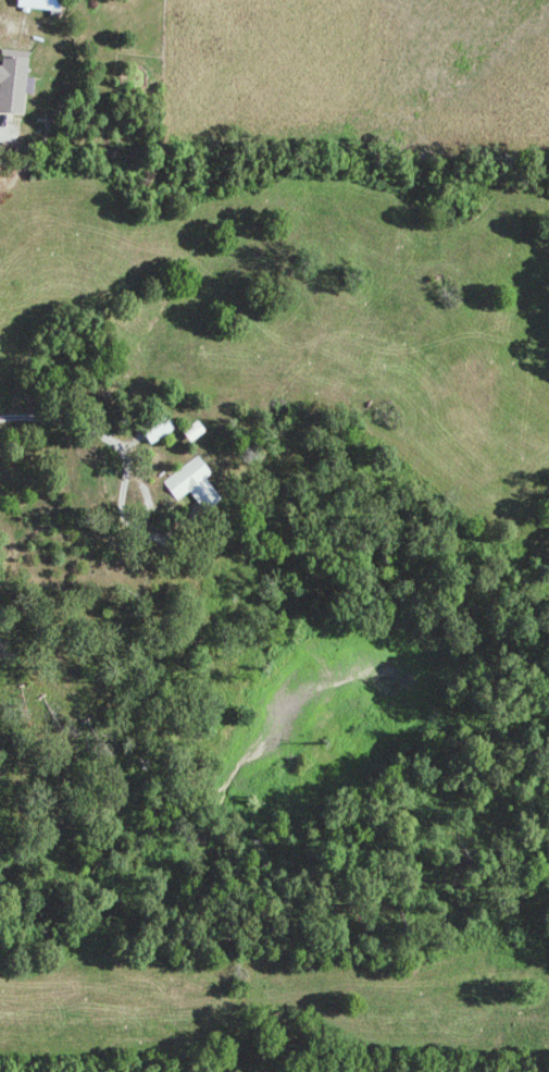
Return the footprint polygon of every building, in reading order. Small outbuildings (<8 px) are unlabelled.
[(58,10),(58,0),(17,0),(16,8),(58,10)] [(140,430),(150,445),(173,430),(164,416),(140,430)] [(189,492),(203,512),(220,500),(205,479),(211,475),(198,457),(162,482),(175,501),(189,492)]
